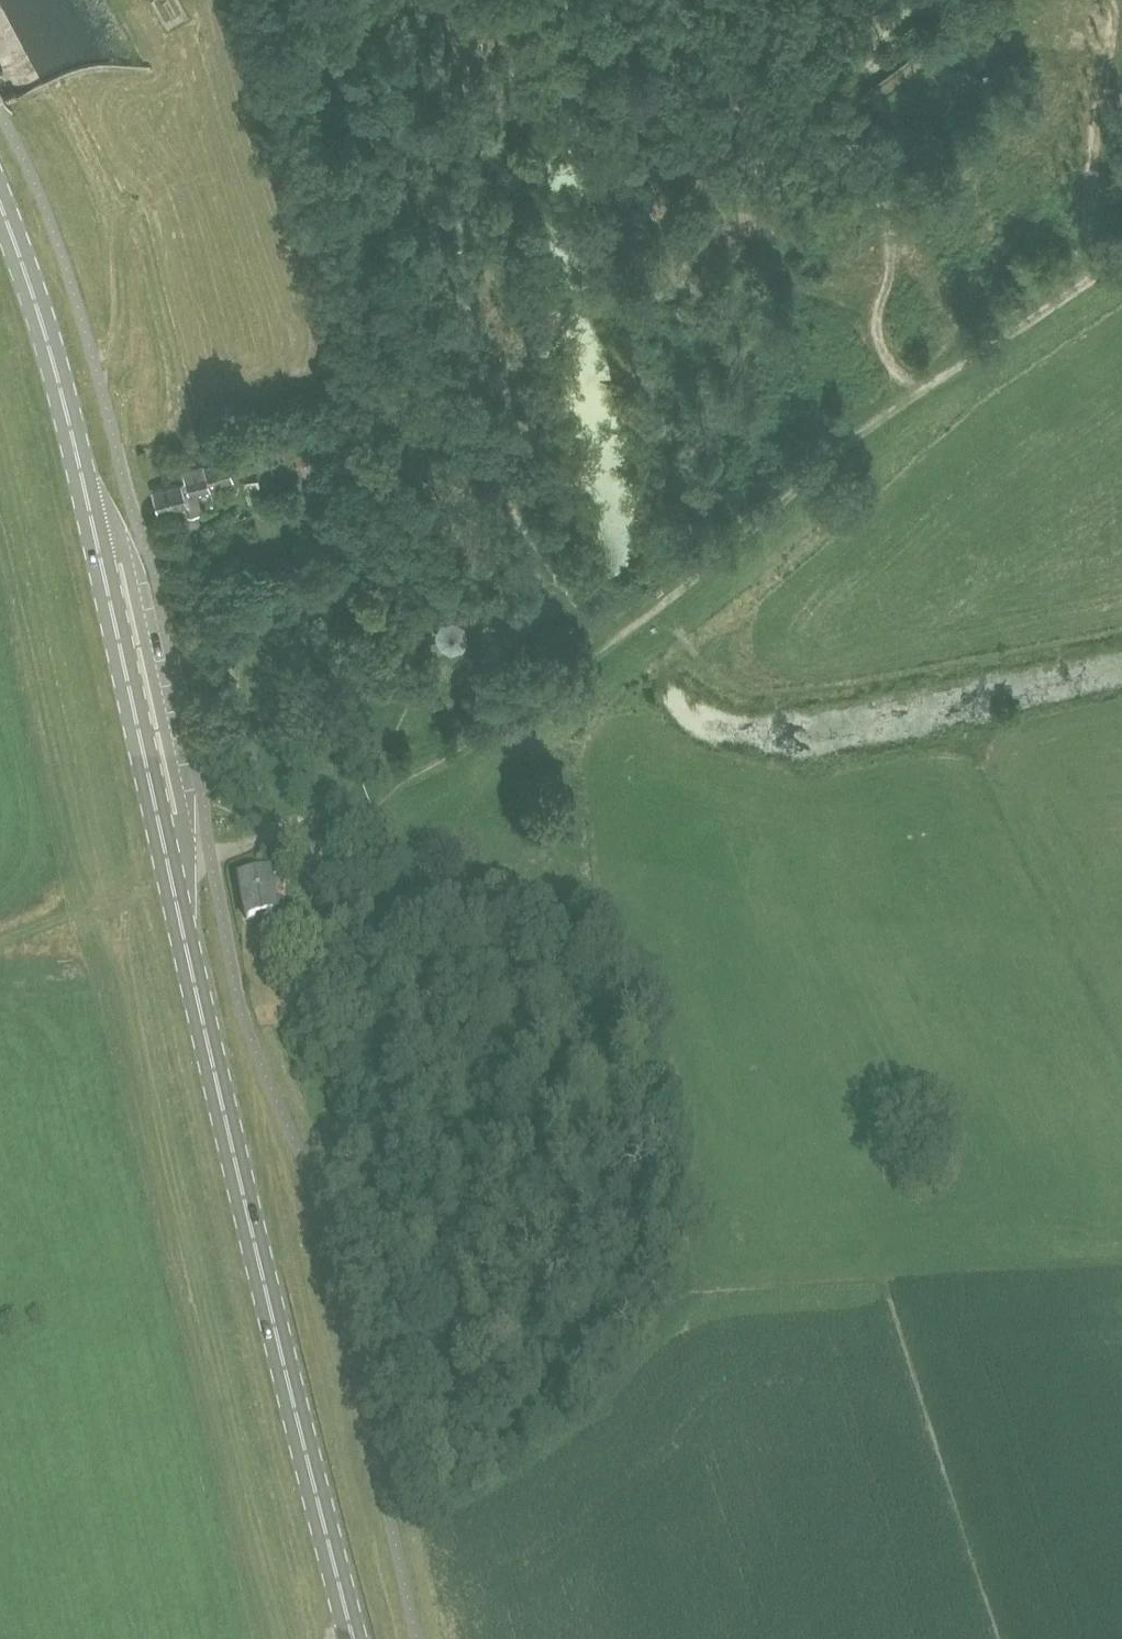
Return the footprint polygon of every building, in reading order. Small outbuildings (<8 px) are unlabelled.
[(130,0),(0,0),(0,92),(4,99),(163,63),(130,0)] [(212,485),(233,480),(228,459),(206,465),(205,462),(185,468),(188,477),(154,489),(162,512),(188,503),(192,513),(204,509),(205,512),(217,508),(212,485)] [(438,623),(433,635),(439,646),(451,650),(463,645),(467,633),(461,621),(449,617),(438,623)] [(276,915),(270,877),(241,882),(248,920),(276,915)]
